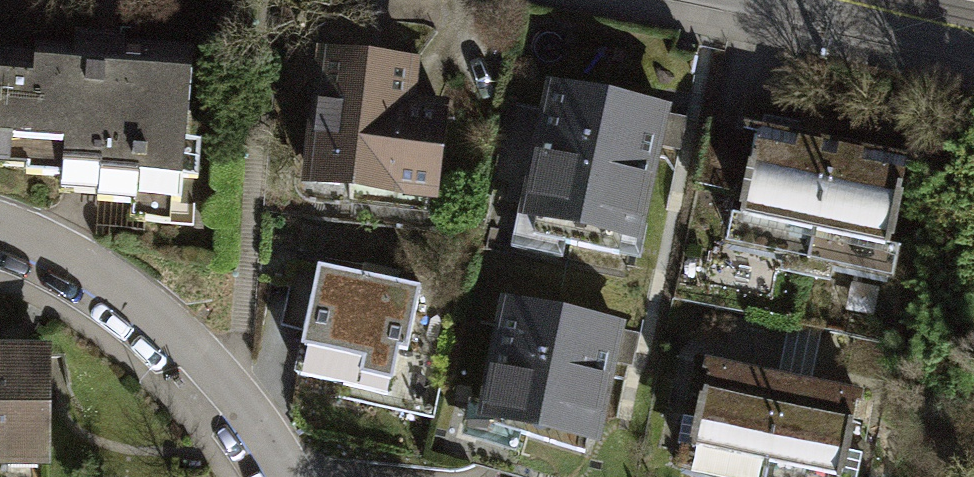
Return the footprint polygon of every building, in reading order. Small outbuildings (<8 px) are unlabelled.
[(29,153),(27,174),(63,177),(64,169),(99,173),(96,200),(134,204),(135,198),(180,203),(183,175),(193,176),(197,139),(179,137),(188,50),(114,42),(113,54),(32,45),(31,57),(0,54),(0,150),(29,153)] [(326,53),(306,178),(352,185),(350,199),(427,211),(443,109),(404,103),(410,66),(326,53)] [(657,108),(552,86),(528,201),(538,203),(531,235),(615,252),(622,223),(633,225),(657,108)] [(698,187),(741,196),(756,129),(713,120),(698,187)] [(905,161),(756,129),(741,196),(730,245),(880,277),(905,161)] [(412,286),(310,265),(288,373),(390,394),(412,286)] [(612,322),(502,303),(484,405),(495,407),(491,429),(582,451),(587,425),(594,426),(612,322)] [(785,319),(773,380),(807,386),(819,326),(785,319)] [(0,354),(0,453),(38,453),(38,354),(0,354)] [(807,386),(773,380),(708,367),(697,414),(680,411),(674,438),(693,442),(687,468),(717,476),(836,476),(840,476),(853,476),(858,454),(844,451),(856,395),(807,386)]
